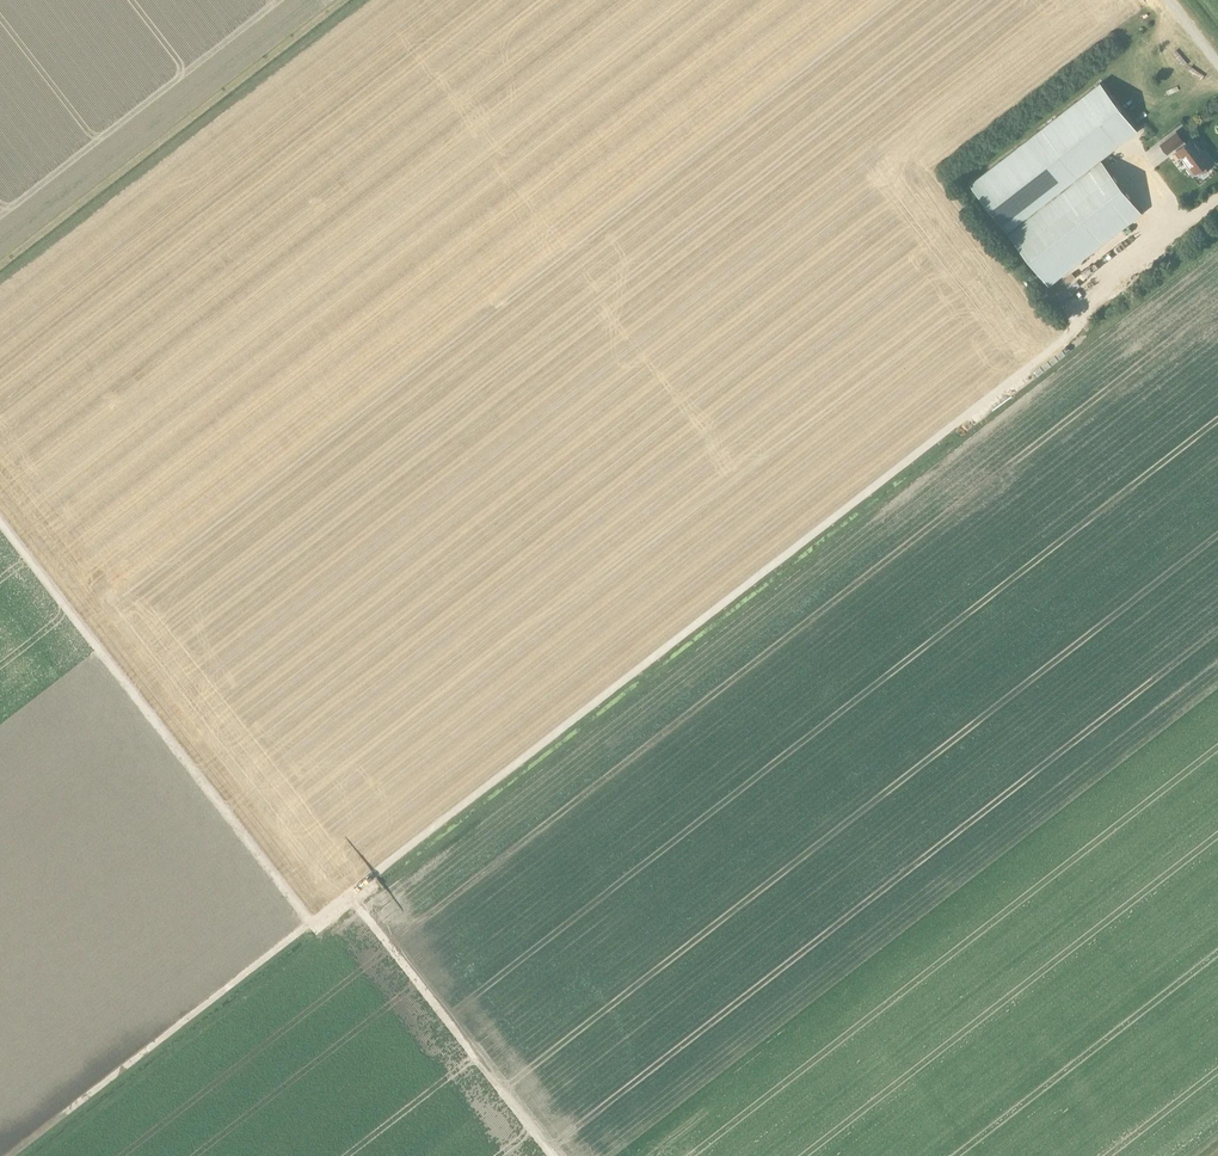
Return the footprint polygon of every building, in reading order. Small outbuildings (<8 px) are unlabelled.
[(1104,77),(968,182),(1008,233),(1101,161),(1144,128),(1104,77)] [(1168,154),(1175,148),(1177,151),(1188,166),(1186,167),(1193,175),(1198,171),(1200,174),(1215,163),(1204,150),(1203,151),(1193,139),(1185,145),(1183,142),(1184,142),(1176,132),(1160,144),(1168,154)] [(1141,213),(1101,161),(1008,233),(1048,285),(1141,213)] [(1062,358),(1067,365),(1077,357),(1072,351),(1062,358)]
